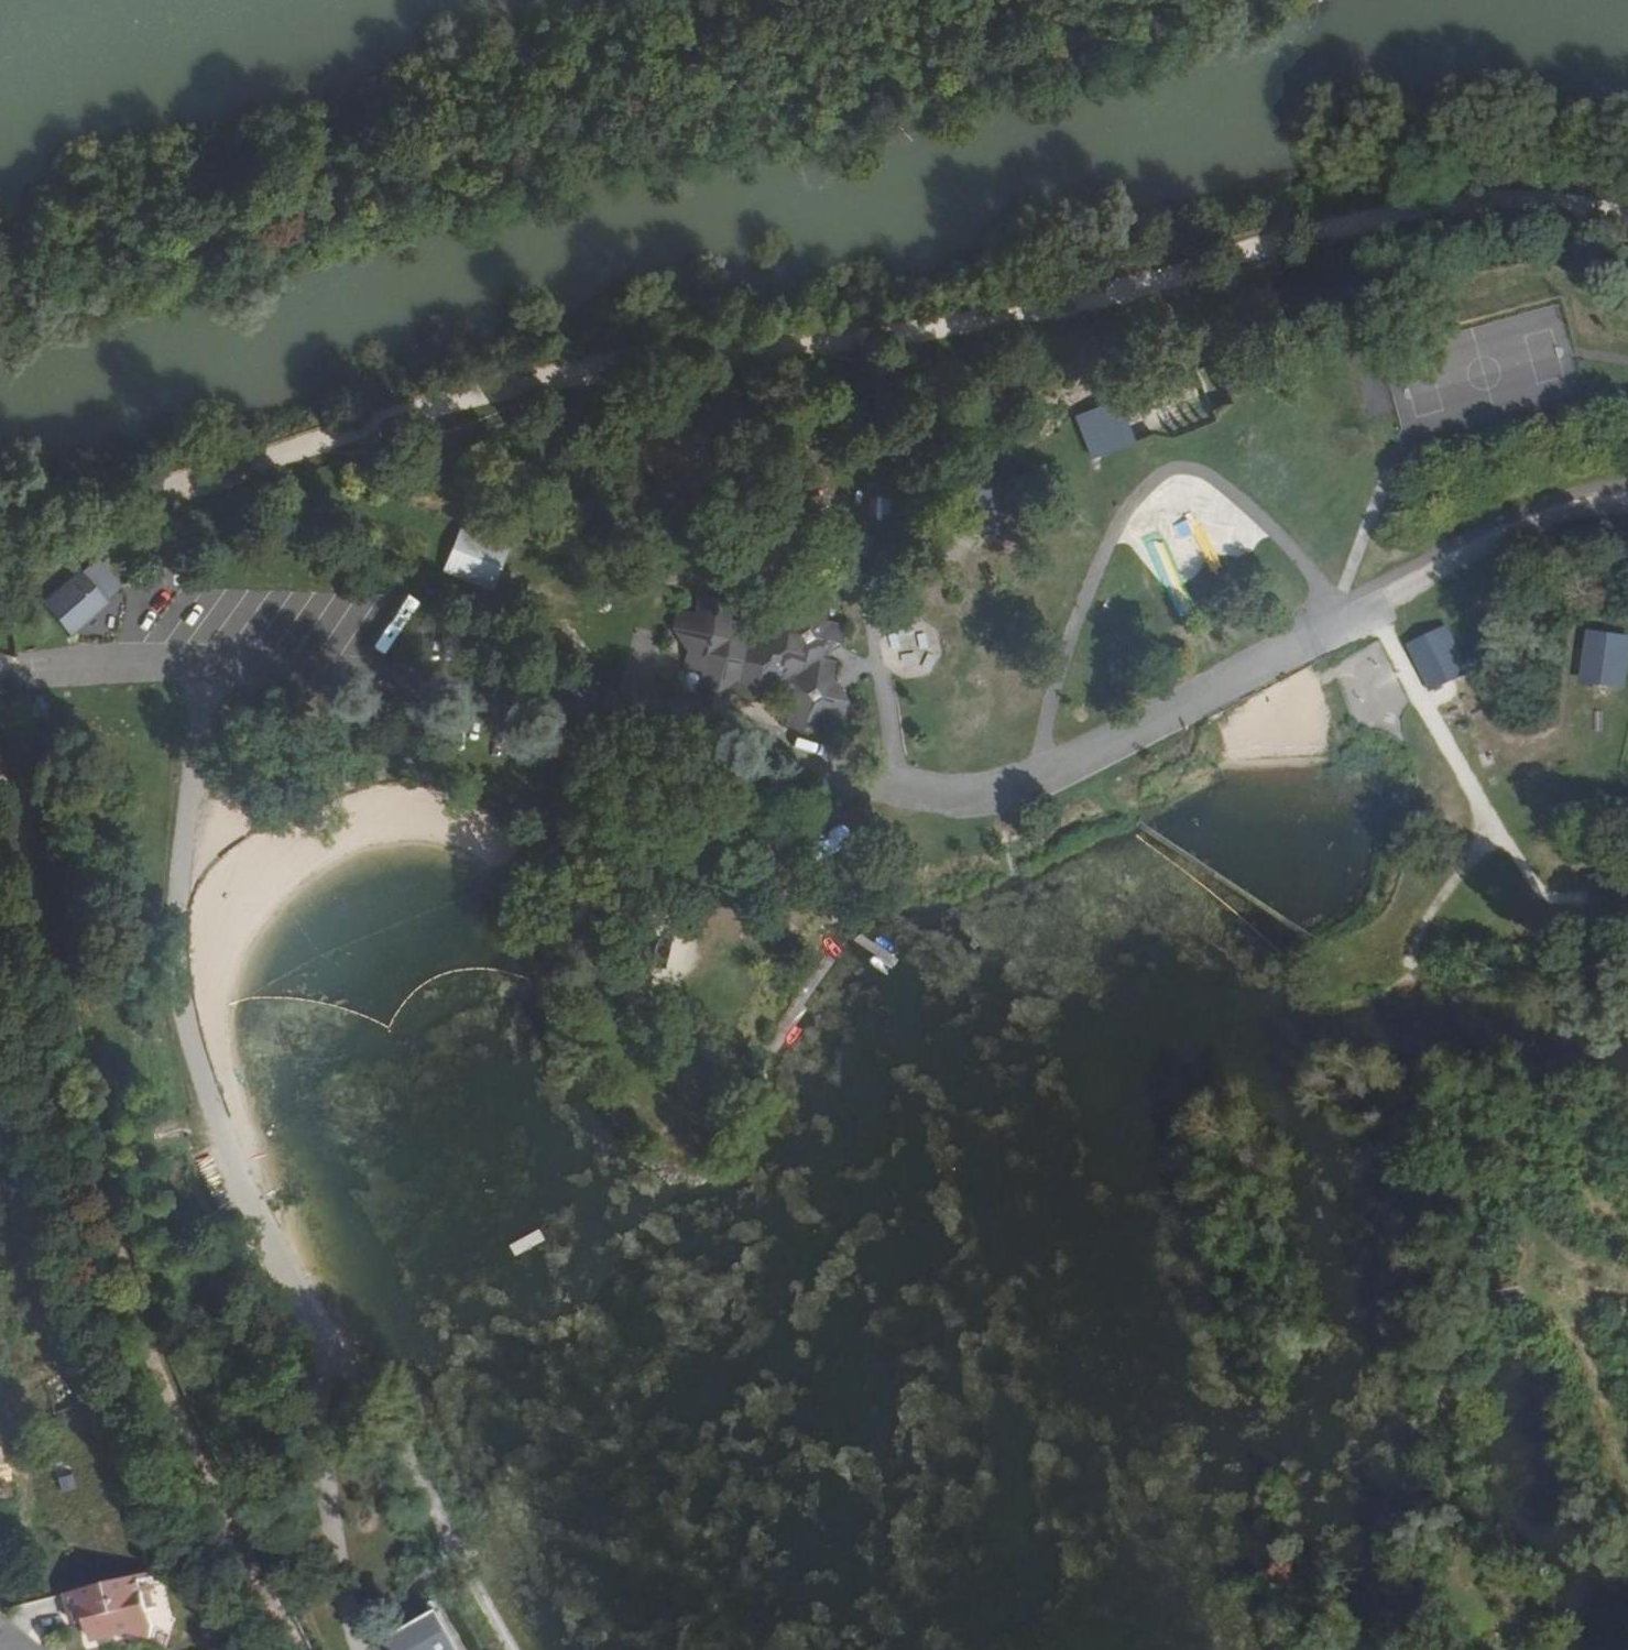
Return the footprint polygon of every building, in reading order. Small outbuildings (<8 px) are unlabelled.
[(1074,414),(1091,458),(1135,440),(1118,397),(1074,414)] [(590,501),(598,499),(593,472),(585,474),(590,501)] [(464,537),(450,569),(492,587),(506,555),(464,537)] [(80,566),(43,600),(70,631),(108,598),(80,566)] [(841,710),(848,681),(838,665),(816,661),(830,651),(815,629),(820,603),(796,597),(792,615),(774,612),(771,627),(747,643),(750,625),(733,622),(736,610),(717,606),(673,634),(686,652),(682,670),(701,674),(698,691),(718,696),(737,683),(733,699),(754,703),(774,689),(788,711),(784,729),(807,733),(841,710)] [(885,626),(884,644),(889,645),(889,656),(933,659),(935,629),(885,626)] [(1470,676),(1448,627),(1409,645),(1431,693),(1470,676)] [(1627,671),(1627,636),(1589,631),(1581,684),(1625,690),(1627,671)] [(161,1572),(68,1594),(73,1613),(77,1613),(87,1611),(90,1623),(79,1625),(86,1649),(98,1649),(125,1644),(147,1649),(166,1649),(173,1624),(161,1572)] [(87,1611),(77,1613),(73,1613),(76,1626),(79,1625),(90,1623),(87,1611)] [(436,1612),(387,1641),(392,1649),(459,1649),(436,1612)]
